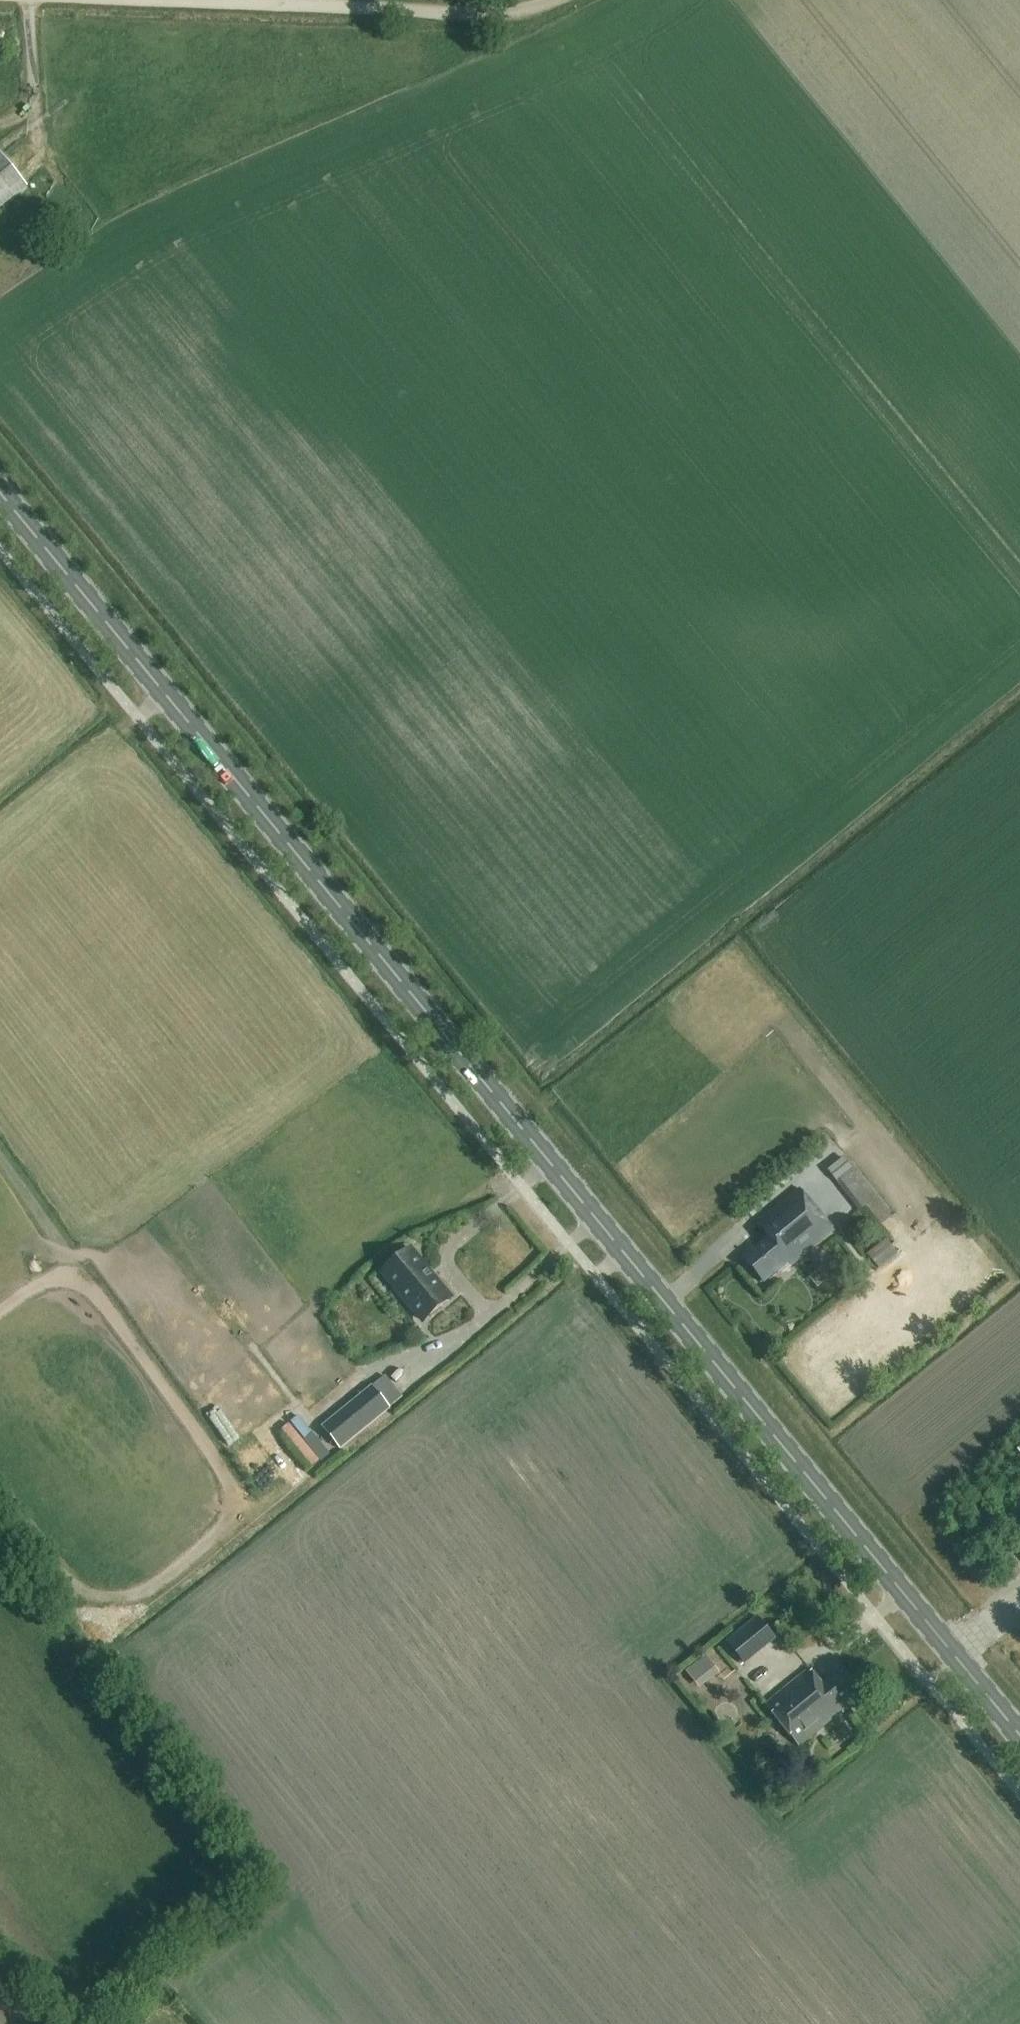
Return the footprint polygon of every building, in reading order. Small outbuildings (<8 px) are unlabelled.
[(28,190),(0,156),(0,213),(28,190)] [(833,1169),(863,1209),(871,1202),(887,1222),(898,1213),(852,1154),(833,1169)] [(799,1190),(758,1225),(769,1239),(744,1259),(763,1283),(787,1263),(791,1267),(834,1231),(799,1190)] [(883,1266),(904,1250),(893,1236),(872,1252),(883,1266)] [(421,1326),(452,1300),(410,1250),(379,1276),(421,1326)] [(387,1410),(369,1388),(320,1429),(338,1451),(387,1410)] [(328,1454),(311,1434),(302,1442),(318,1462),(328,1454)] [(724,1645),(742,1667),(775,1641),(757,1619),(724,1645)] [(799,1747),(860,1697),(839,1672),(821,1685),(812,1672),(811,1673),(809,1670),(766,1705),(799,1747)]
